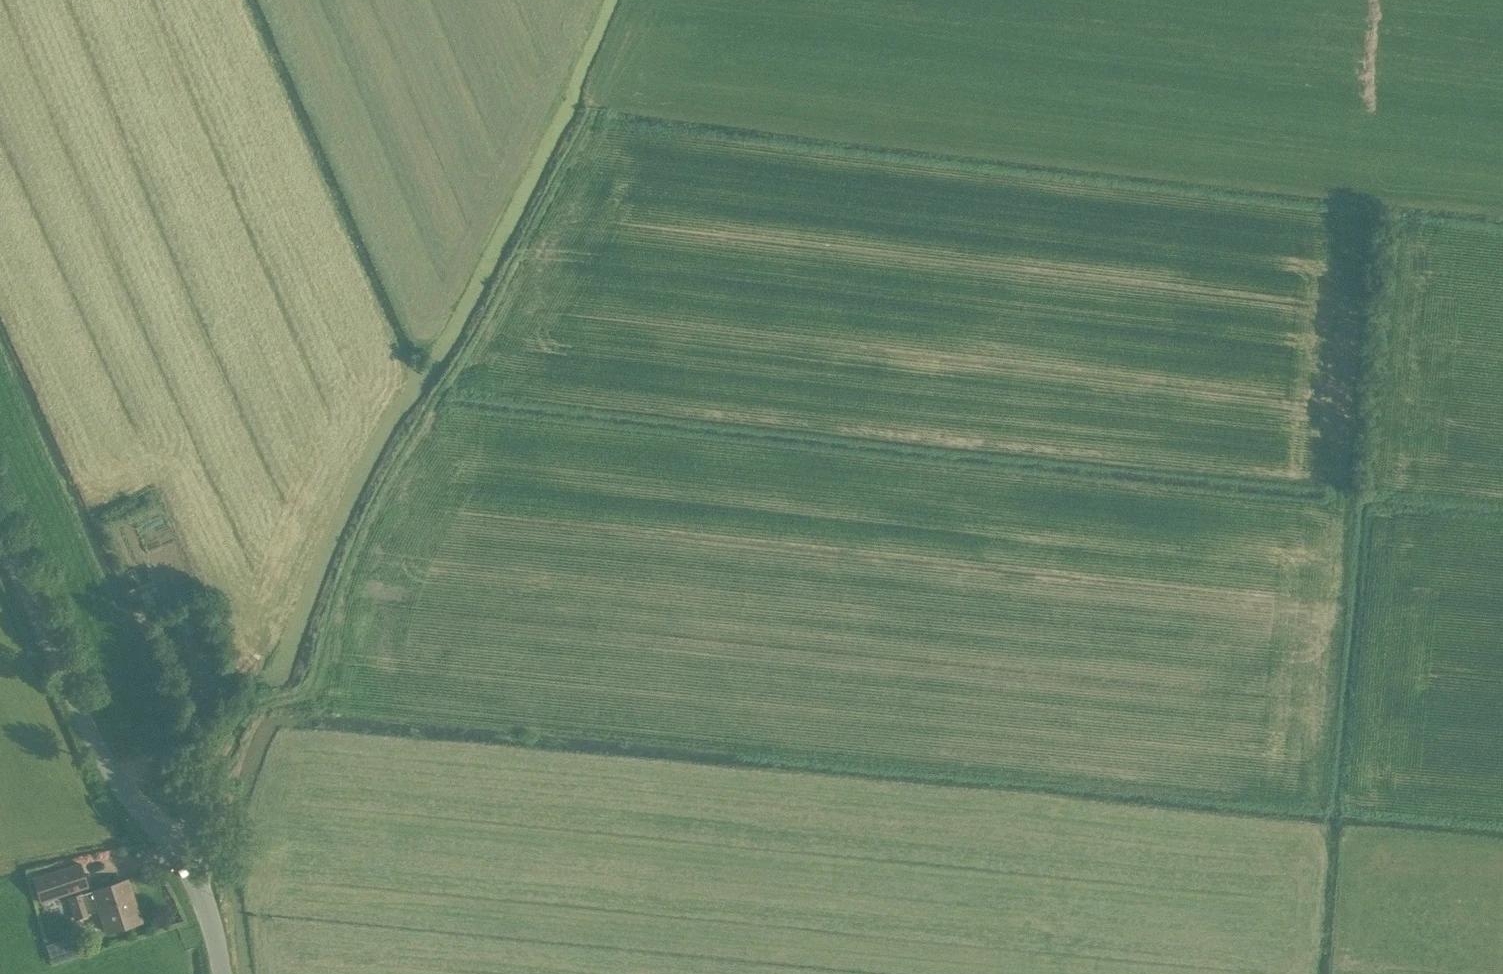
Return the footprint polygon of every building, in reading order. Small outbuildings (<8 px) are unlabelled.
[(80,863),(64,868),(34,878),(41,902),(88,886),(80,863)] [(89,891),(69,898),(75,918),(89,914),(89,913),(100,910),(107,933),(138,922),(128,894),(132,892),(128,880),(90,892),(89,891)] [(83,954),(77,936),(48,946),(54,963),(83,954)]
